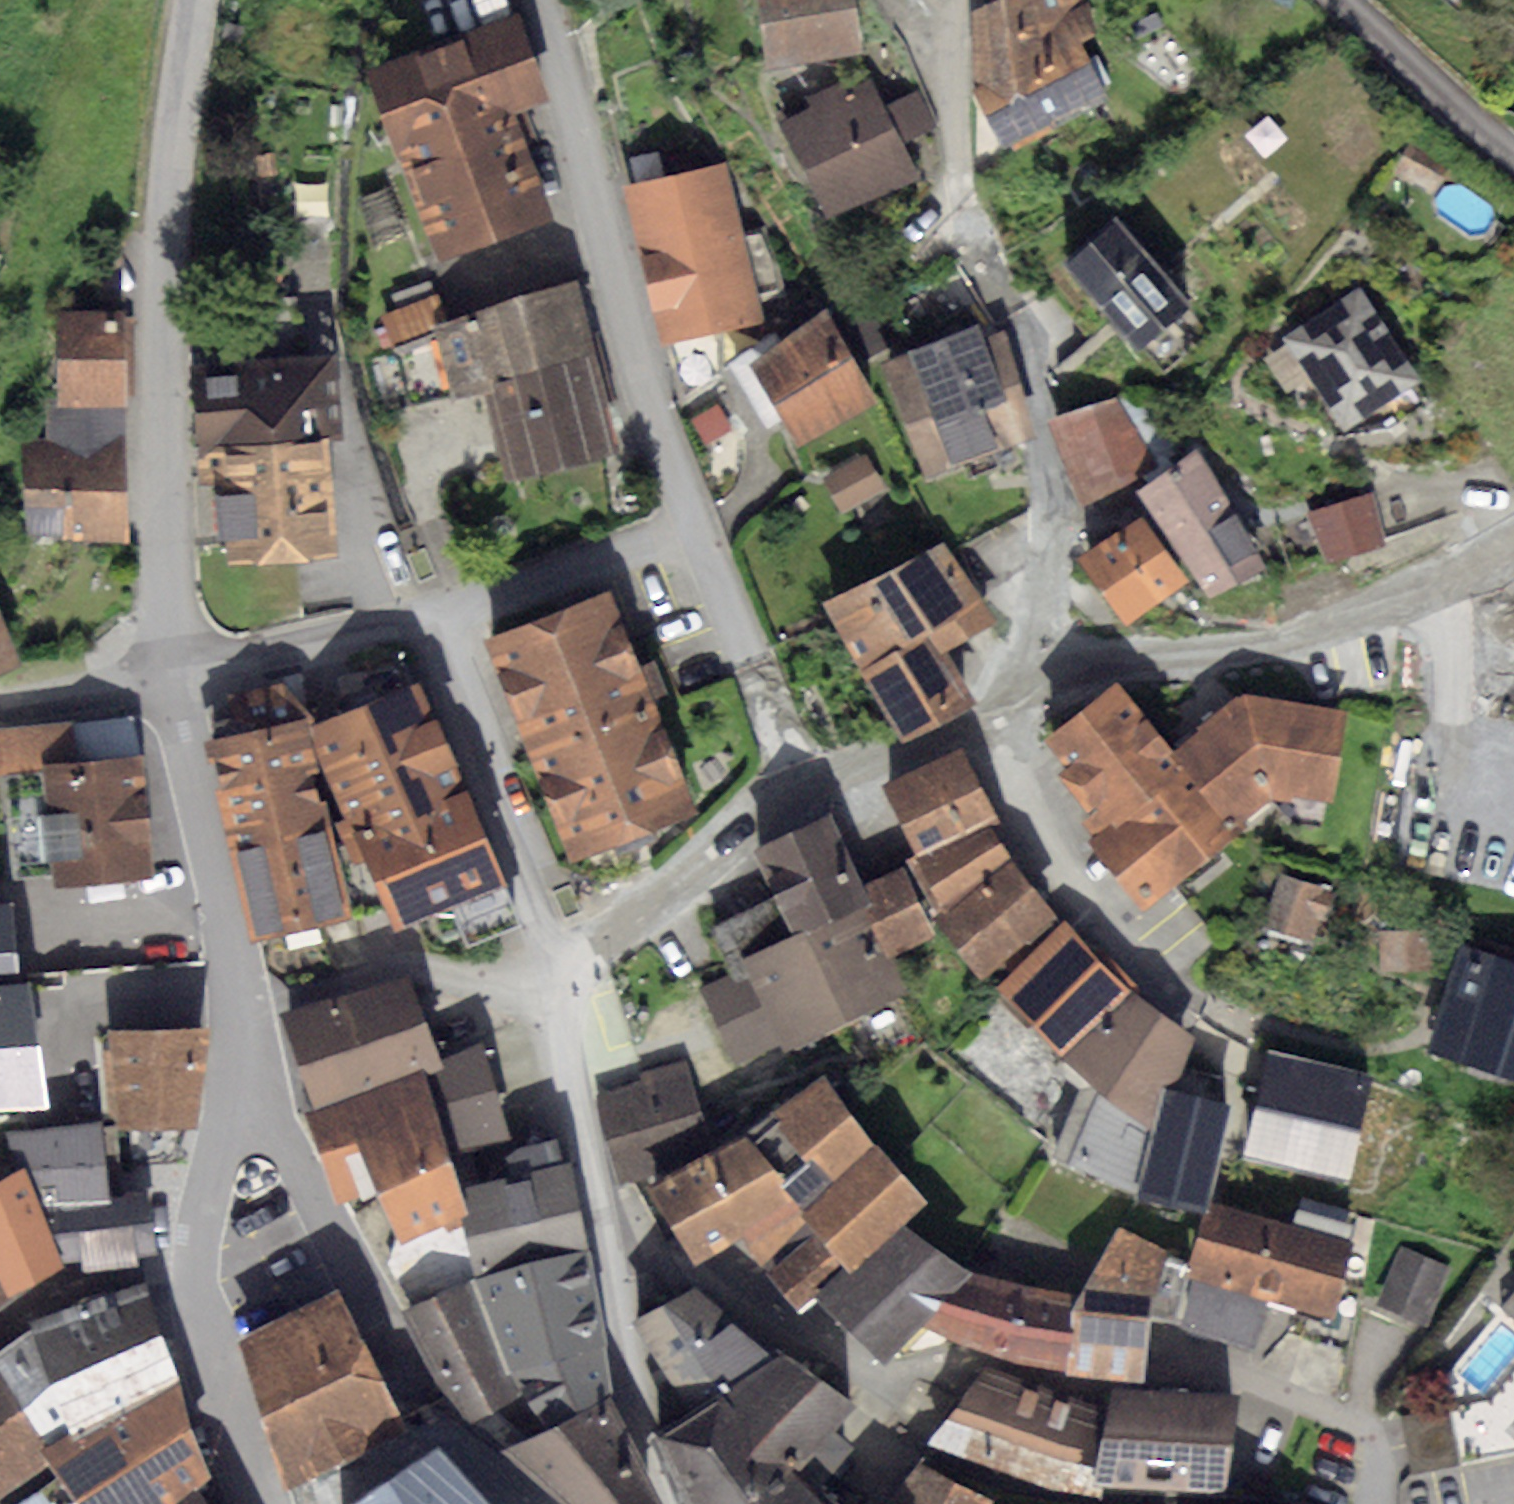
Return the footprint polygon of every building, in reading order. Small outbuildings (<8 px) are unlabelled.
[(769,67),(860,54),(852,0),(759,0),(769,67)] [(971,12),(975,91),(986,113),(1090,61),(1080,40),(1093,33),(1085,0),(996,0),(971,12)] [(517,15),(367,73),(438,257),(553,213),(513,112),(549,98),(517,15)] [(1090,61),(986,113),(1004,148),(1108,96),(1090,61)] [(809,109),(779,122),(825,220),(918,177),(903,143),(884,103),(873,78),(843,92),(838,81),(804,97),(809,109)] [(915,88),(884,103),(903,143),(934,128),(915,88)] [(1411,143),(1395,174),(1434,193),(1450,163),(1411,143)] [(725,163),(626,187),(680,407),(723,371),(718,330),(762,322),(757,300),(783,288),(777,254),(762,226),(741,233),(725,163)] [(1114,218),(1064,261),(1140,347),(1190,304),(1114,218)] [(491,388),(592,359),(573,281),(520,293),(447,324),(393,348),(408,405),(451,392),(453,400),(491,388)] [(1358,286),(1282,337),(1343,429),(1420,378),(1358,286)] [(382,315),(393,348),(447,324),(438,295),(382,315)] [(827,307),(751,365),(796,445),(880,402),(827,307)] [(870,308),(846,320),(865,357),(889,345),(870,308)] [(127,311),(56,312),(57,404),(123,404),(128,404),(127,311)] [(978,326),(884,365),(923,477),(1038,435),(1004,329),(982,338),(978,326)] [(187,364),(196,448),(327,441),(344,441),(338,351),(187,364)] [(592,359),(491,388),(507,477),(617,453),(592,359)] [(1145,388),(1048,417),(1079,504),(1150,471),(1173,457),(1145,388)] [(42,404),(42,438),(123,438),(123,404),(57,404),(42,404)] [(716,408),(694,423),(709,444),(730,429),(716,408)] [(42,438),(23,439),(24,504),(65,506),(64,539),(128,539),(123,438),(42,438)] [(327,441),(196,448),(198,481),(219,479),(224,564),(336,556),(327,441)] [(1197,451),(1139,494),(1210,593),(1267,566),(1197,451)] [(868,453),(824,478),(844,514),(888,489),(868,453)] [(1371,493),(1308,512),(1324,561),(1385,548),(1382,540),(1371,493)] [(1142,516),(1077,558),(1124,627),(1192,584),(1142,516)] [(945,533),(825,604),(863,667),(928,628),(942,652),(996,620),(945,533)] [(607,588),(485,638),(572,862),(697,811),(607,588)] [(21,662),(0,610),(0,671),(21,662)] [(928,628),(863,667),(904,740),(976,706),(942,652),(928,628)] [(1044,737),(1067,766),(1058,773),(1090,814),(1083,820),(1094,834),(1088,838),(1143,908),(1237,835),(1233,831),(1171,751),(1116,681),(1044,737)] [(228,694),(234,732),(305,717),(315,714),(283,682),(228,694)] [(353,830),(470,789),(422,682),(312,723),(326,765),(348,817),(353,830)] [(1243,693),(1171,751),(1233,831),(1270,797),(1287,802),(1293,793),(1333,801),(1343,711),(1243,693)] [(5,769),(141,756),(132,715),(0,728),(0,770),(5,769)] [(234,732),(202,740),(227,846),(330,823),(305,717),(234,732)] [(961,747),(882,786),(916,855),(903,861),(935,920),(1013,860),(990,821),(996,818),(961,747)] [(141,756),(5,769),(12,878),(54,875),(56,888),(157,878),(141,756)] [(348,817),(336,822),(352,865),(366,860),(395,930),(453,908),(467,949),(524,926),(470,789),(353,830),(348,817)] [(831,812),(752,849),(775,897),(794,935),(874,904),(865,884),(831,812)] [(330,823),(227,846),(250,945),(353,918),(330,823)] [(1013,860),(935,920),(980,978),(1025,940),(1035,953),(1066,924),(1013,860)] [(903,867),(865,884),(874,904),(895,956),(935,933),(903,867)] [(1278,871),(1260,928),(1307,943),(1317,910),(1331,915),(1339,891),(1278,871)] [(0,893),(0,1117),(53,1116),(17,892),(0,893)] [(775,897),(712,927),(726,961),(741,956),(794,935),(775,897)] [(794,935),(741,956),(746,966),(782,1045),(785,1052),(910,992),(895,956),(874,904),(794,935)] [(1035,953),(1001,987),(1061,1055),(1097,1088),(1153,1128),(1164,1085),(1194,1037),(1132,993),(1139,985),(1098,942),(1091,948),(1066,924),(1065,923),(1035,953)] [(1431,930),(1381,931),(1383,971),(1433,969),(1431,930)] [(1458,943),(1421,1052),(1513,1083),(1513,962),(1458,943)] [(746,966),(698,990),(733,1066),(782,1045),(746,966)] [(411,979),(282,1015),(317,1112),(418,1072),(441,1064),(411,979)] [(212,1032),(110,1030),(119,1130),(131,1129),(183,1127),(195,1126),(212,1032)] [(484,1047),(441,1064),(418,1072),(453,1158),(456,1179),(476,1161),(471,1145),(510,1135),(484,1047)] [(1375,1074),(1268,1050),(1243,1158),(1351,1182),(1375,1074)] [(639,1080),(594,1094),(619,1183),(711,1148),(683,1057),(637,1072),(639,1080)] [(317,1112),(306,1116),(333,1205),(353,1220),(382,1202),(377,1193),(453,1158),(418,1072),(317,1112)] [(782,1188),(808,1218),(759,1264),(794,1311),(926,1198),(822,1073),(770,1113),(811,1162),(782,1188)] [(1164,1085),(1153,1128),(1137,1195),(1206,1209),(1232,1102),(1164,1085)] [(1153,1128),(1097,1088),(1066,1164),(1137,1195),(1153,1128)] [(744,1136),(646,1185),(692,1265),(742,1235),(759,1264),(808,1218),(782,1188),(811,1162),(770,1113),(744,1136)] [(99,1124),(9,1132),(65,1263),(82,1260),(83,1271),(138,1265),(136,1252),(155,1252),(146,1192),(108,1196),(99,1124)] [(183,1127),(131,1129),(131,1164),(172,1162),(183,1127)] [(507,1178),(459,1188),(474,1277),(591,1245),(574,1164),(562,1167),(556,1139),(500,1152),(507,1178)] [(453,1158),(377,1193),(382,1202),(396,1234),(387,1264),(412,1308),(466,1283),(475,1280),(474,1277),(456,1179),(453,1158)] [(0,1181),(0,1277),(10,1295),(65,1263),(21,1170),(0,1181)] [(1213,1201),(1203,1239),(1345,1280),(1350,1260),(1361,1217),(1300,1198),(1293,1225),(1213,1201)] [(1167,1249),(1119,1224),(1072,1306),(1065,1369),(1064,1373),(1144,1379),(1148,1333),(1177,1337),(1191,1267),(1163,1259),(1167,1249)] [(882,1364),(921,1324),(1009,1361),(1065,1369),(1072,1306),(1066,1305),(1066,1292),(971,1273),(904,1225),(819,1298),(882,1364)] [(1345,1280),(1203,1239),(1181,1331),(1256,1354),(1268,1299),(1333,1318),(1345,1280)] [(475,1280),(466,1283),(544,1430),(613,1396),(591,1245),(474,1277),(475,1280)] [(1452,1268),(1400,1246),(1377,1302),(1428,1323),(1452,1268)] [(1365,1263),(1350,1260),(1345,1293),(1361,1296),(1365,1263)] [(0,1351),(0,1371),(20,1407),(51,1380),(167,1330),(147,1280),(30,1321),(31,1328),(0,1351)] [(466,1283),(412,1308),(403,1313),(461,1425),(475,1420),(503,1449),(544,1430),(466,1283)] [(697,1288),(635,1321),(687,1416),(777,1359),(697,1288)] [(336,1301),(244,1342),(289,1481),(400,1425),(336,1301)] [(51,1380),(20,1407),(50,1463),(179,1382),(167,1330),(51,1380)] [(655,1437),(680,1503),(824,1503),(815,1495),(855,1447),(832,1431),(856,1404),(781,1356),(777,1359),(687,1416),(655,1437)] [(1110,1403),(985,1365),(927,1445),(1032,1486),(1089,1496),(1092,1483),(1110,1403)] [(1487,1399),(1448,1406),(1461,1465),(1513,1454),(1513,1368),(1487,1399)] [(20,1407),(0,1371),(0,1422),(20,1407)] [(50,1463),(60,1481),(26,1503),(168,1503),(192,1483),(207,1472),(179,1382),(50,1463)] [(1113,1391),(1110,1403),(1092,1483),(1224,1488),(1239,1401),(1113,1391)] [(503,1449),(570,1503),(658,1503),(613,1396),(544,1430),(503,1449)] [(1448,1406),(1399,1416),(1412,1476),(1461,1465),(1448,1406)] [(0,1422),(0,1497),(50,1463),(20,1407),(0,1422)] [(355,1503),(491,1503),(440,1448),(355,1503)] [(888,1503),(992,1503),(993,1500),(919,1464),(888,1503)] [(192,1483),(168,1503),(207,1503),(192,1483)]
